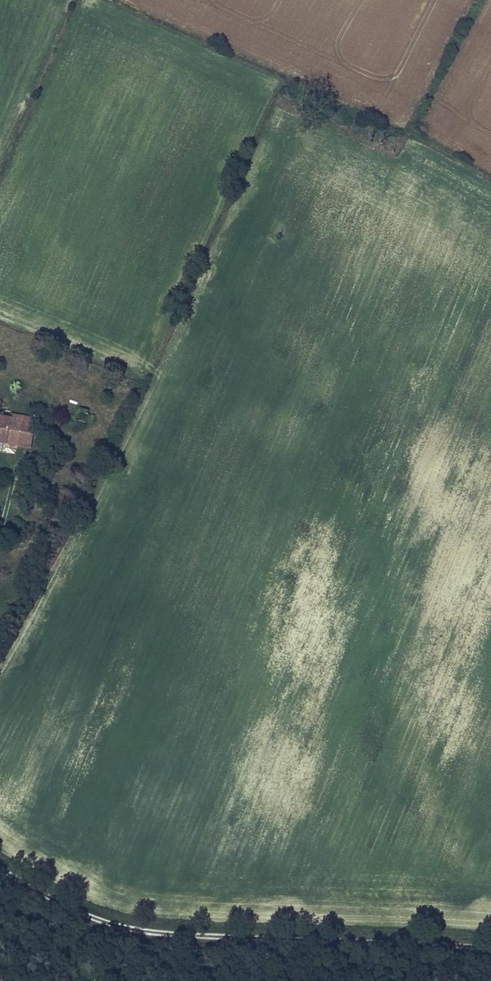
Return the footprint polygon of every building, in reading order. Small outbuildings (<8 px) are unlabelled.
[(16,443),(22,416),(12,414),(11,419),(0,417),(0,441),(16,443)] [(16,443),(32,446),(35,424),(36,419),(22,416),(16,443)]
